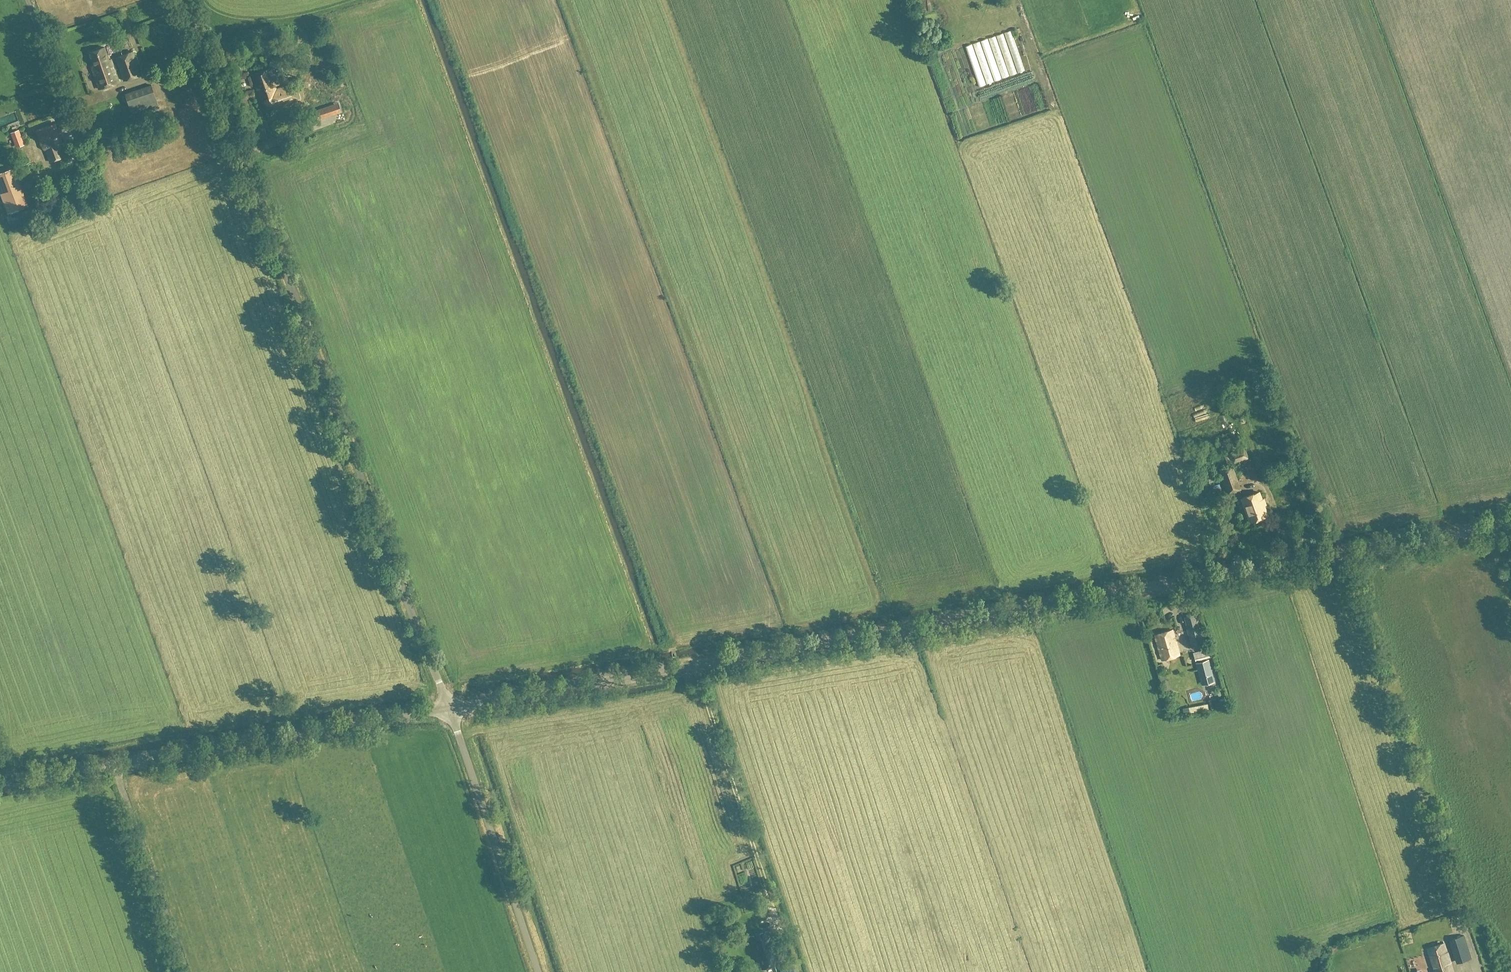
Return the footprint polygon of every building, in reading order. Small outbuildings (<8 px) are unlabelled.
[(1019,31),(1011,35),(1015,43),(1023,39),(1019,31)] [(1015,45),(1007,46),(1008,60),(1017,59),(1015,45)] [(103,48),(88,53),(93,66),(91,67),(98,89),(118,82),(111,61),(108,61),(103,48)] [(131,52),(115,58),(124,81),(140,75),(131,52)] [(290,85),(276,91),(268,70),(252,75),(263,108),(268,106),(273,105),(274,110),(284,106),(283,105),(299,99),(296,90),(292,91),(290,85)] [(124,94),(131,113),(157,105),(150,86),(124,94)] [(318,120),(341,113),(338,103),(315,111),(318,120)] [(252,121),(254,129),(262,126),(260,118),(252,121)] [(55,125),(36,131),(39,141),(41,140),(49,163),(64,158),(56,135),(58,134),(55,125)] [(23,146),(18,130),(10,133),(15,148),(23,146)] [(0,173),(0,196),(6,214),(27,207),(14,168),(0,173)] [(49,210),(41,207),(35,214),(39,222),(49,220),(49,210)] [(1287,447),(1290,457),(1298,454),(1295,444),(1287,447)] [(1228,453),(1233,465),(1248,460),(1244,448),(1228,453)] [(1220,471),(1228,493),(1240,489),(1231,466),(1220,471)] [(1203,490),(1205,495),(1221,490),(1219,484),(1203,490)] [(1241,498),(1249,522),(1266,517),(1259,493),(1241,498)] [(1215,494),(1203,498),(1204,502),(1217,497),(1215,494)] [(1199,628),(1187,632),(1191,649),(1204,645),(1199,628)] [(1155,636),(1162,661),(1179,657),(1172,631),(1155,636)] [(1209,660),(1195,664),(1201,687),(1215,683),(1209,660)] [(1460,920),(1454,922),(1456,930),(1462,929),(1460,920)] [(1412,931),(1404,934),(1408,945),(1416,943),(1412,931)] [(767,932),(750,938),(761,970),(778,965),(774,952),(779,950),(777,941),(771,943),(767,932)] [(1471,959),(1464,935),(1448,940),(1456,964),(1471,959)] [(1427,949),(1434,971),(1451,971),(1443,944),(1427,949)]
